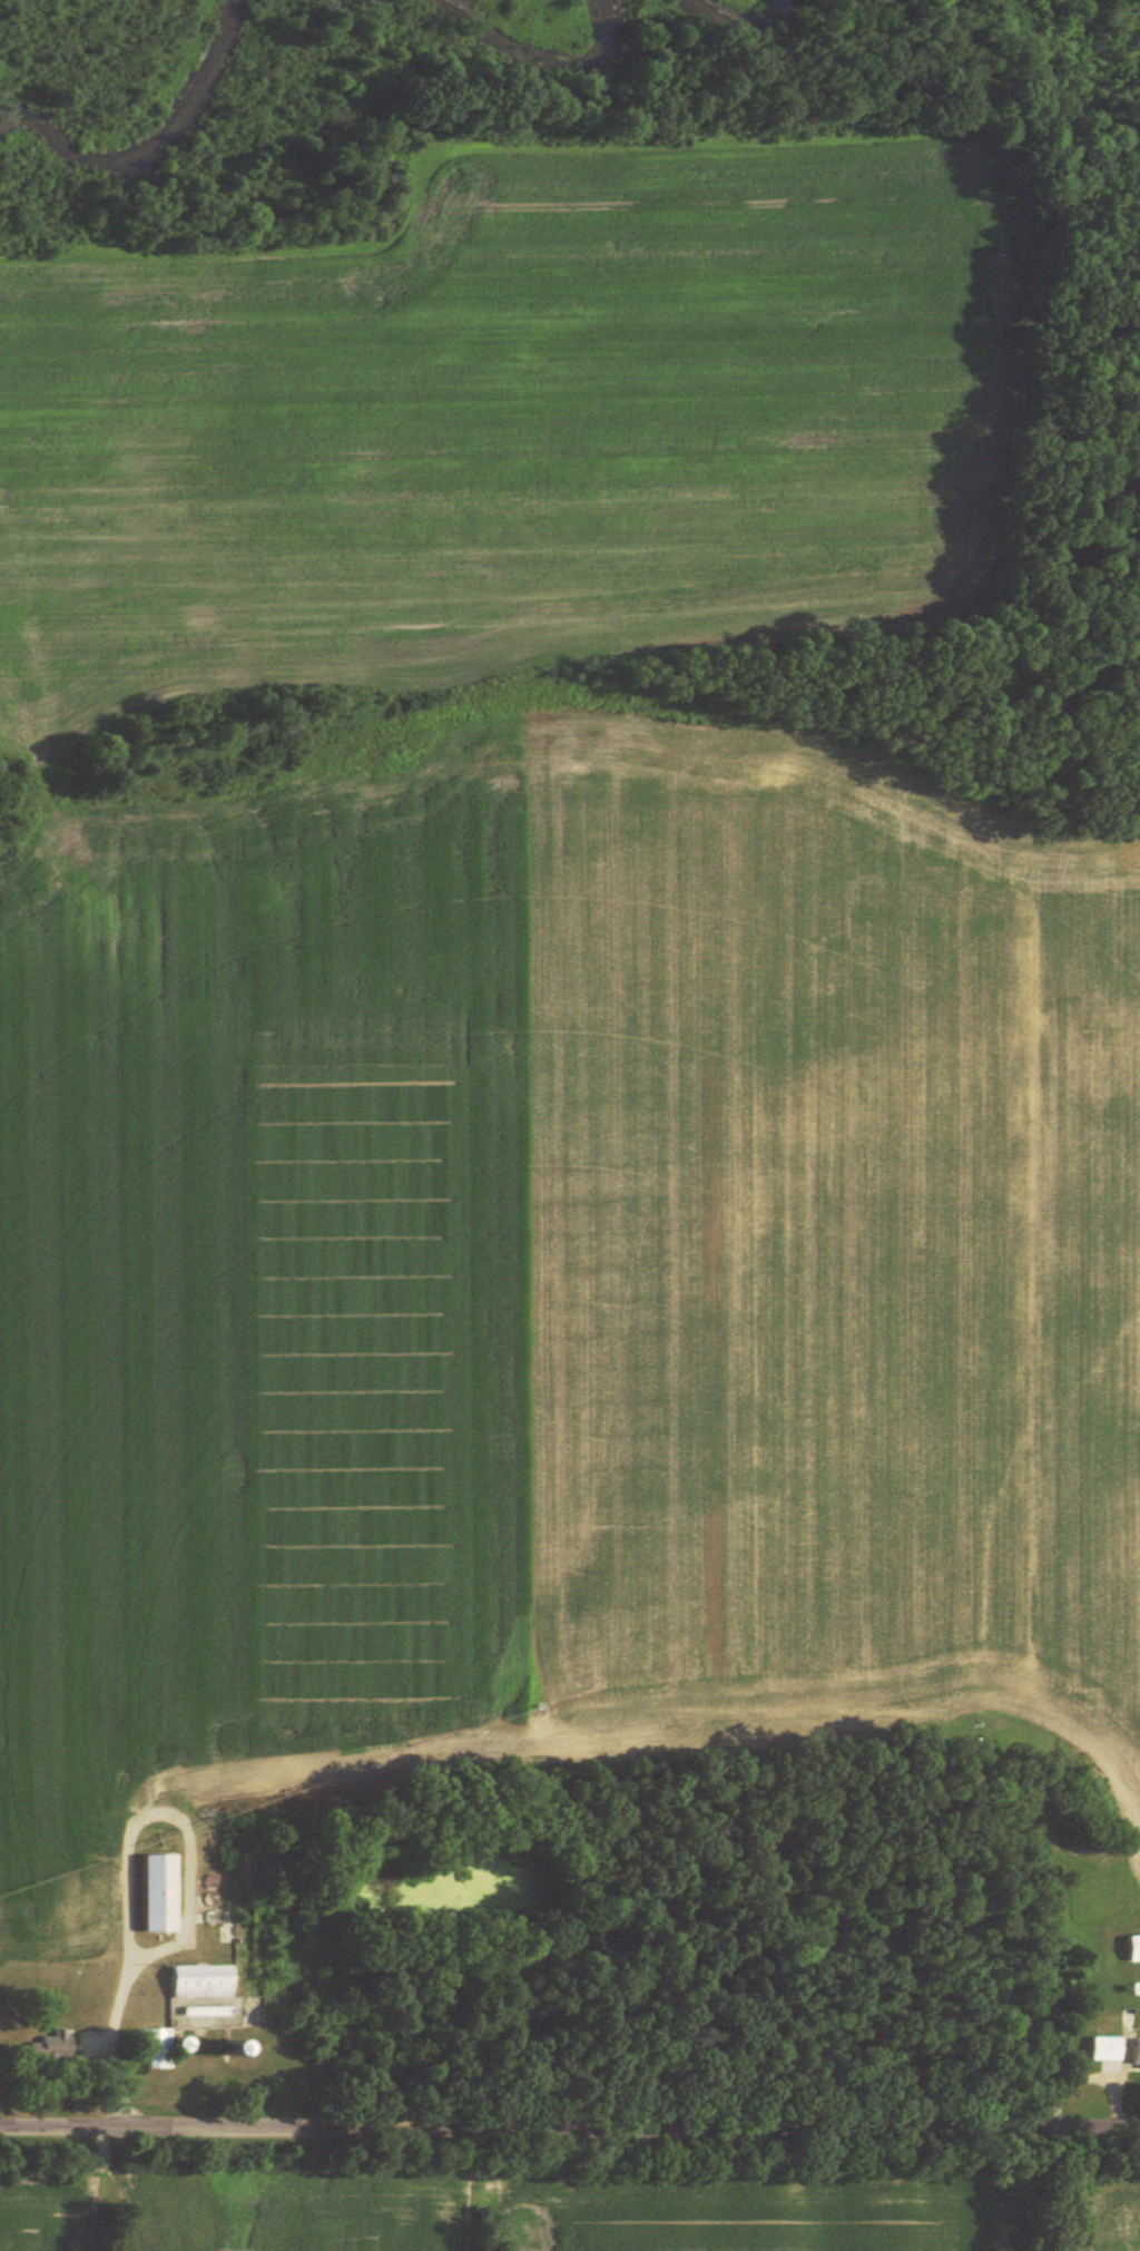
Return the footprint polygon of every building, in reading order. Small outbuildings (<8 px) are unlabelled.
[(147,1931),(178,1931),(178,1853),(147,1853),(147,1931)] [(174,1996),(235,1996),(235,1965),(174,1965),(174,1996)] [(143,2067),(173,2067),(173,2028),(143,2028),(143,2067)] [(33,2038),(33,2060),(73,2060),(73,2029),(57,2029),(57,2038),(33,2038)] [(1126,2060),(1126,2036),(1097,2036),(1097,2060),(1126,2060)]
